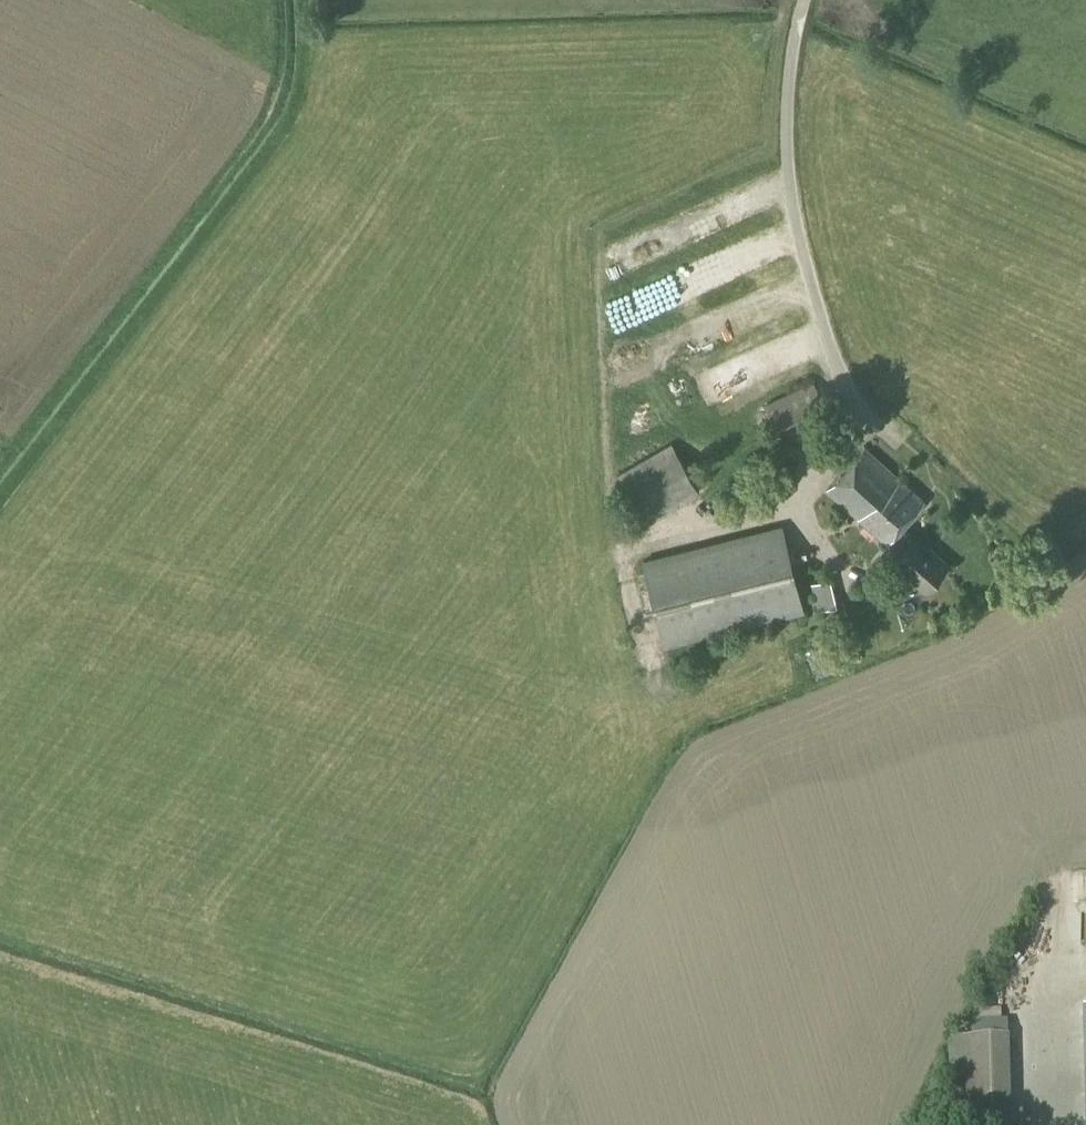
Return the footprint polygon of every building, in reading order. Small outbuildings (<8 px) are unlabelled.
[(915,537),(902,526),(924,501),(864,448),(827,489),(887,543),(888,541),(901,553),(894,562),(926,590),(948,565),(916,536),(915,537)] [(642,502),(654,525),(711,494),(699,471),(642,502)] [(664,646),(704,636),(803,611),(782,527),(643,561),(664,646)] [(820,611),(837,607),(831,579),(813,584),(820,611)] [(1009,1038),(947,1040),(950,1124),(1012,1124),(1009,1038)]
